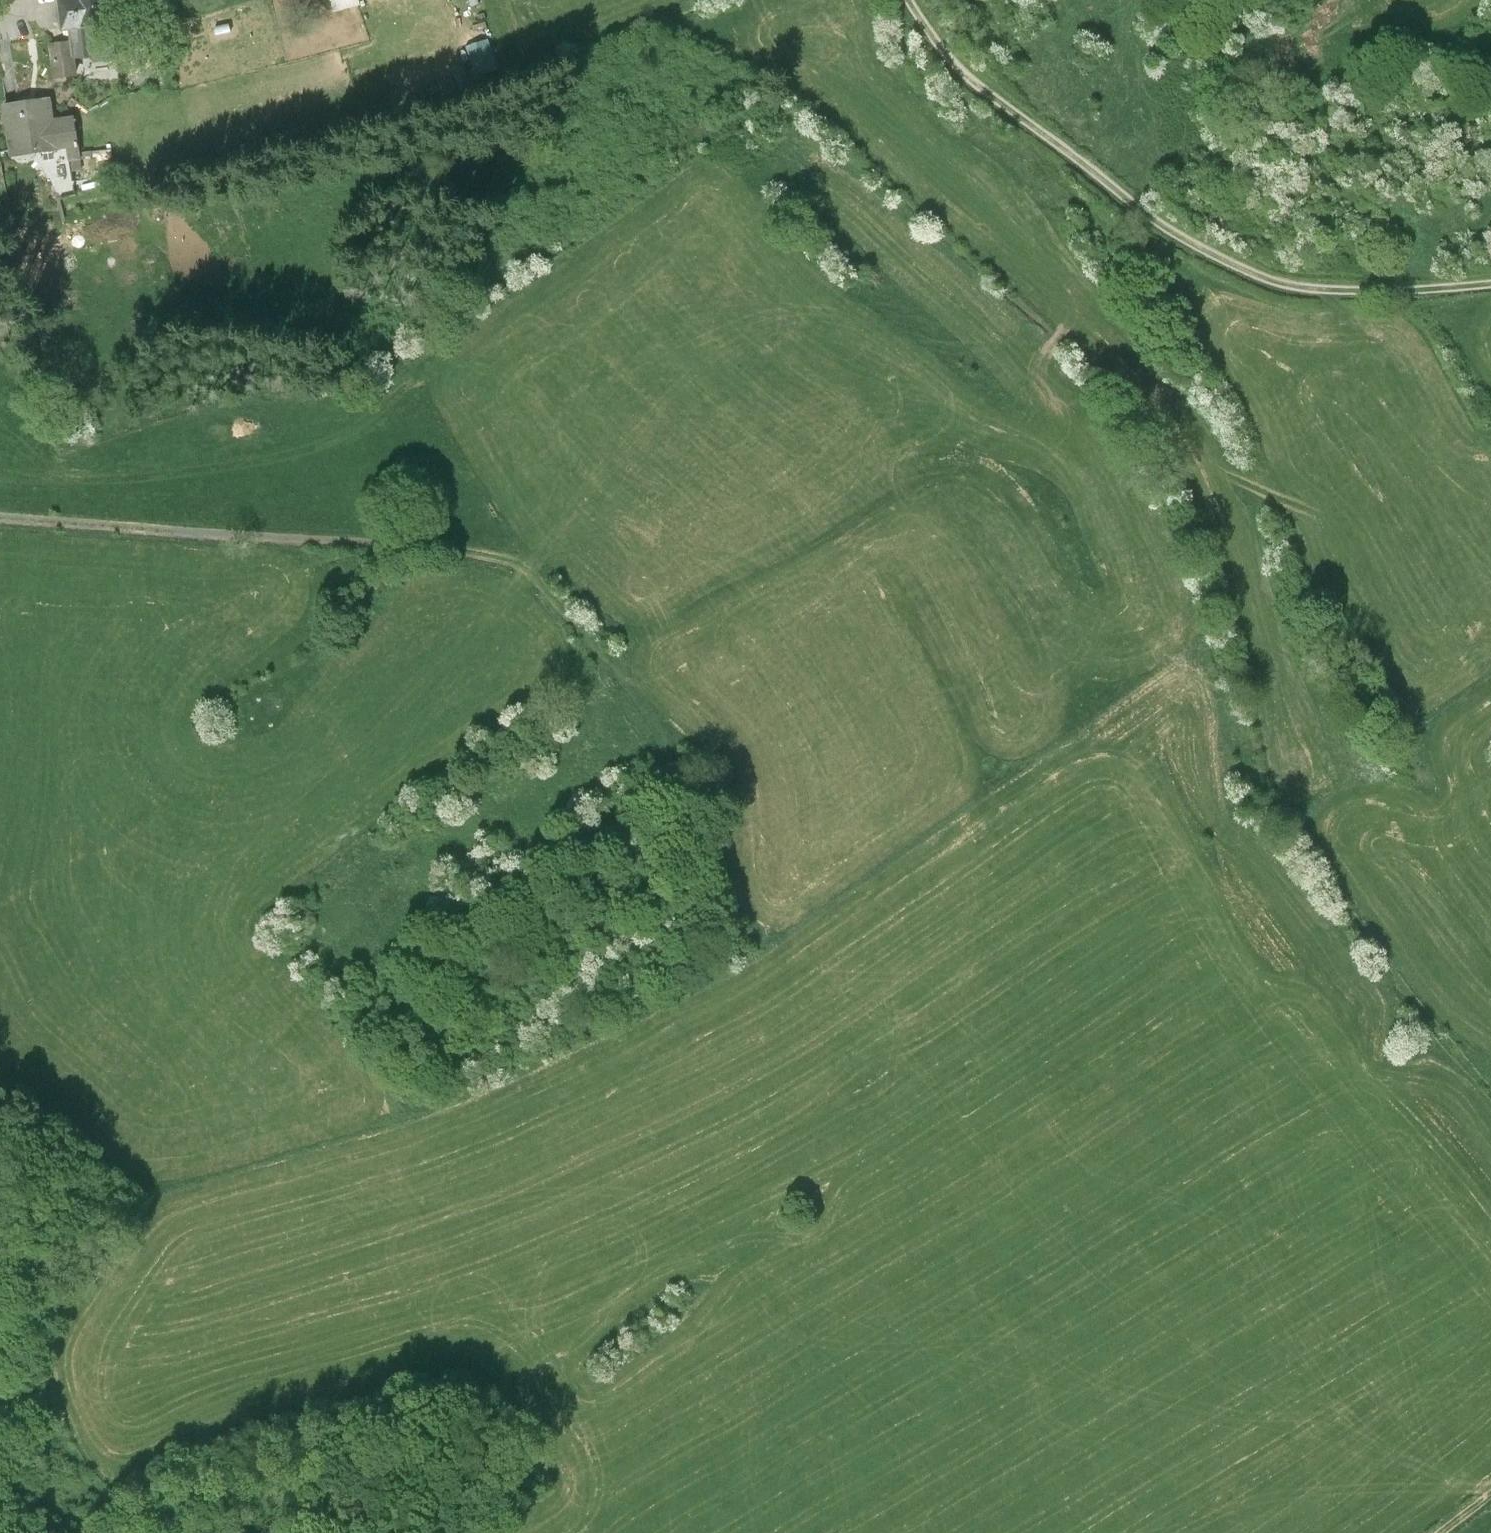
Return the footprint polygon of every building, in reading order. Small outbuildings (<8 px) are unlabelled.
[(56,0),(61,35),(68,34),(111,29),(126,27),(122,2),(107,4),(107,0),(59,0),(56,0)] [(115,59),(111,29),(68,34),(70,46),(72,64),(115,59)] [(74,80),(72,64),(70,46),(52,48),(57,82),(74,80)] [(50,100),(9,105),(15,160),(79,152),(75,120),(52,123),(50,100)]
